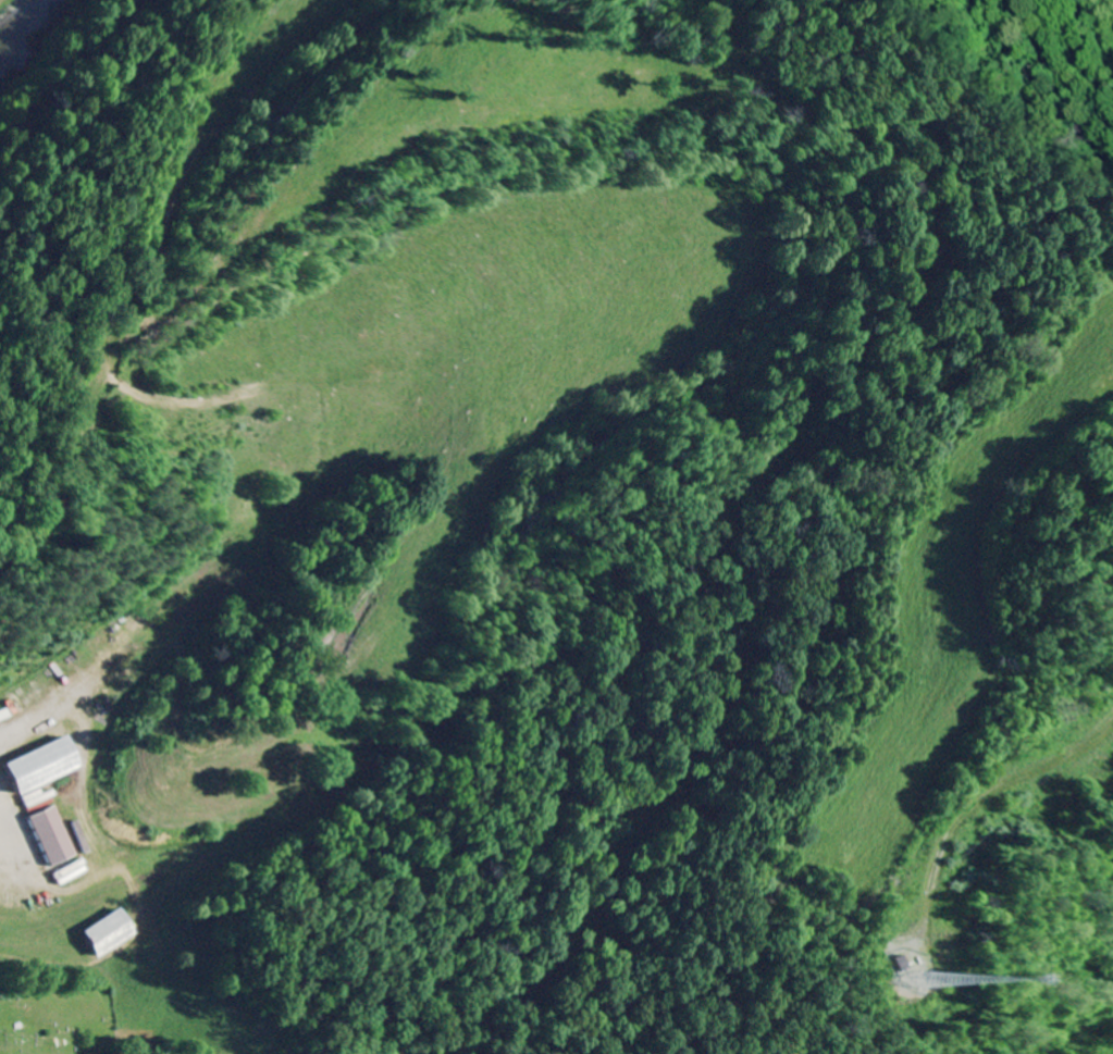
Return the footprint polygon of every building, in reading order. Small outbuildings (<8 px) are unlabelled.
[(6,764),(19,797),(84,769),(71,737),(6,764)] [(30,818),(51,867),(77,856),(56,807),(30,818)] [(137,937),(121,909),(82,932),(98,960),(137,937)]
